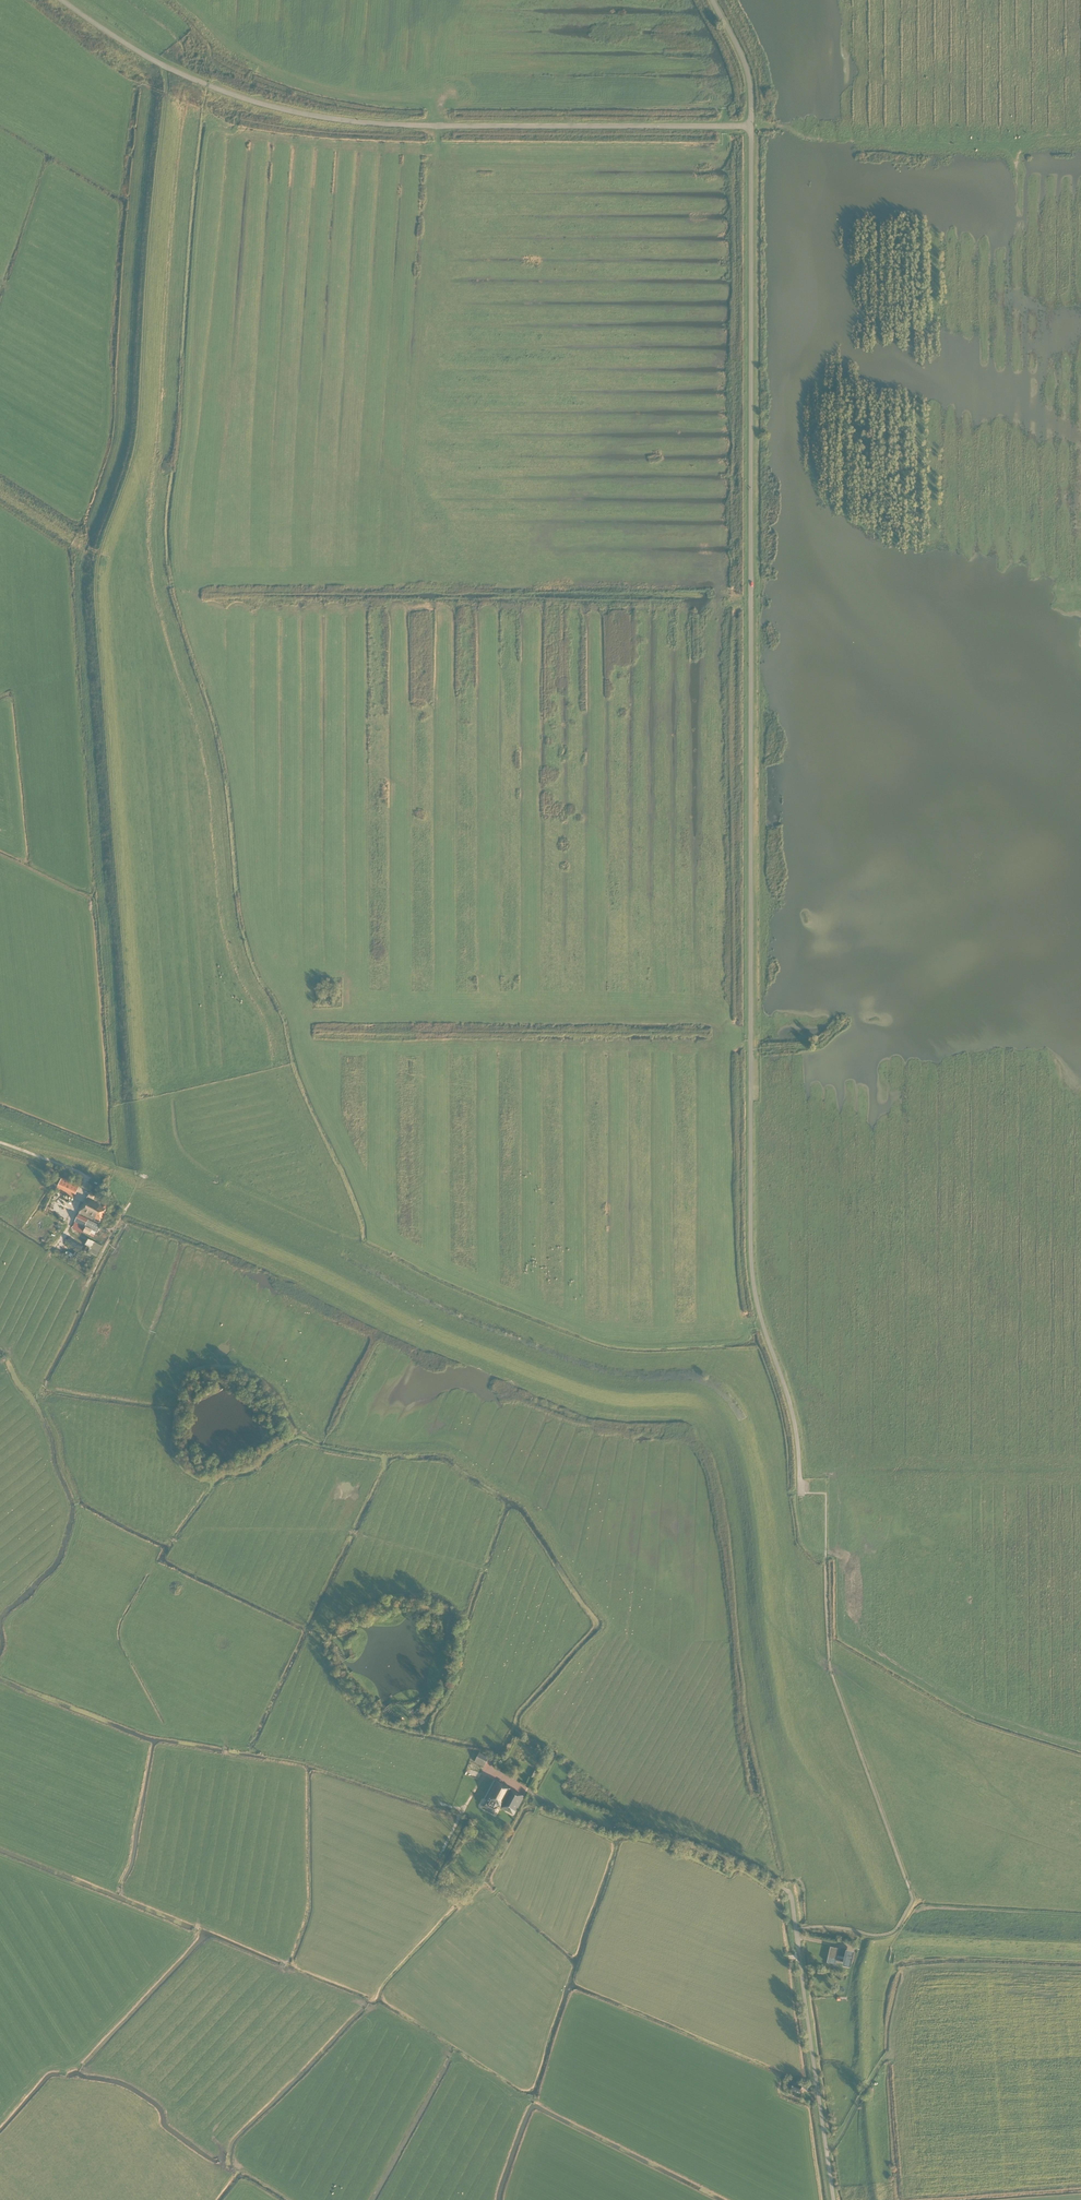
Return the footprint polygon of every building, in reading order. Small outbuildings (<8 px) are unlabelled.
[(56,1189),(62,1178),(55,1175),(49,1187),(56,1190),(56,1189)] [(56,1189),(62,1192),(62,1193),(74,1199),(80,1187),(62,1178),(56,1189)] [(79,1214),(99,1224),(102,1219),(103,1219),(106,1213),(104,1213),(107,1208),(87,1198),(79,1214)] [(97,1233),(101,1226),(89,1220),(79,1215),(72,1228),(86,1235),(87,1234),(93,1237),(95,1232),(97,1233)] [(102,1247),(93,1242),(88,1240),(85,1245),(87,1246),(84,1252),(87,1253),(90,1247),(90,1248),(88,1252),(97,1257),(102,1247)] [(475,1762),(484,1766),(489,1758),(479,1753),(475,1762)] [(498,1806),(514,1815),(524,1797),(496,1781),(486,1800),(487,1800),(483,1807),(495,1813),(498,1806)] [(842,1966),(850,1968),(854,1952),(845,1951),(844,1957),(837,1956),(838,1949),(830,1947),(827,1963),(835,1965),(836,1958),(843,1959),(842,1966)] [(787,2085),(792,2087),(790,2090),(799,2093),(802,2086),(793,2083),(793,2084),(788,2082),(787,2085)]
